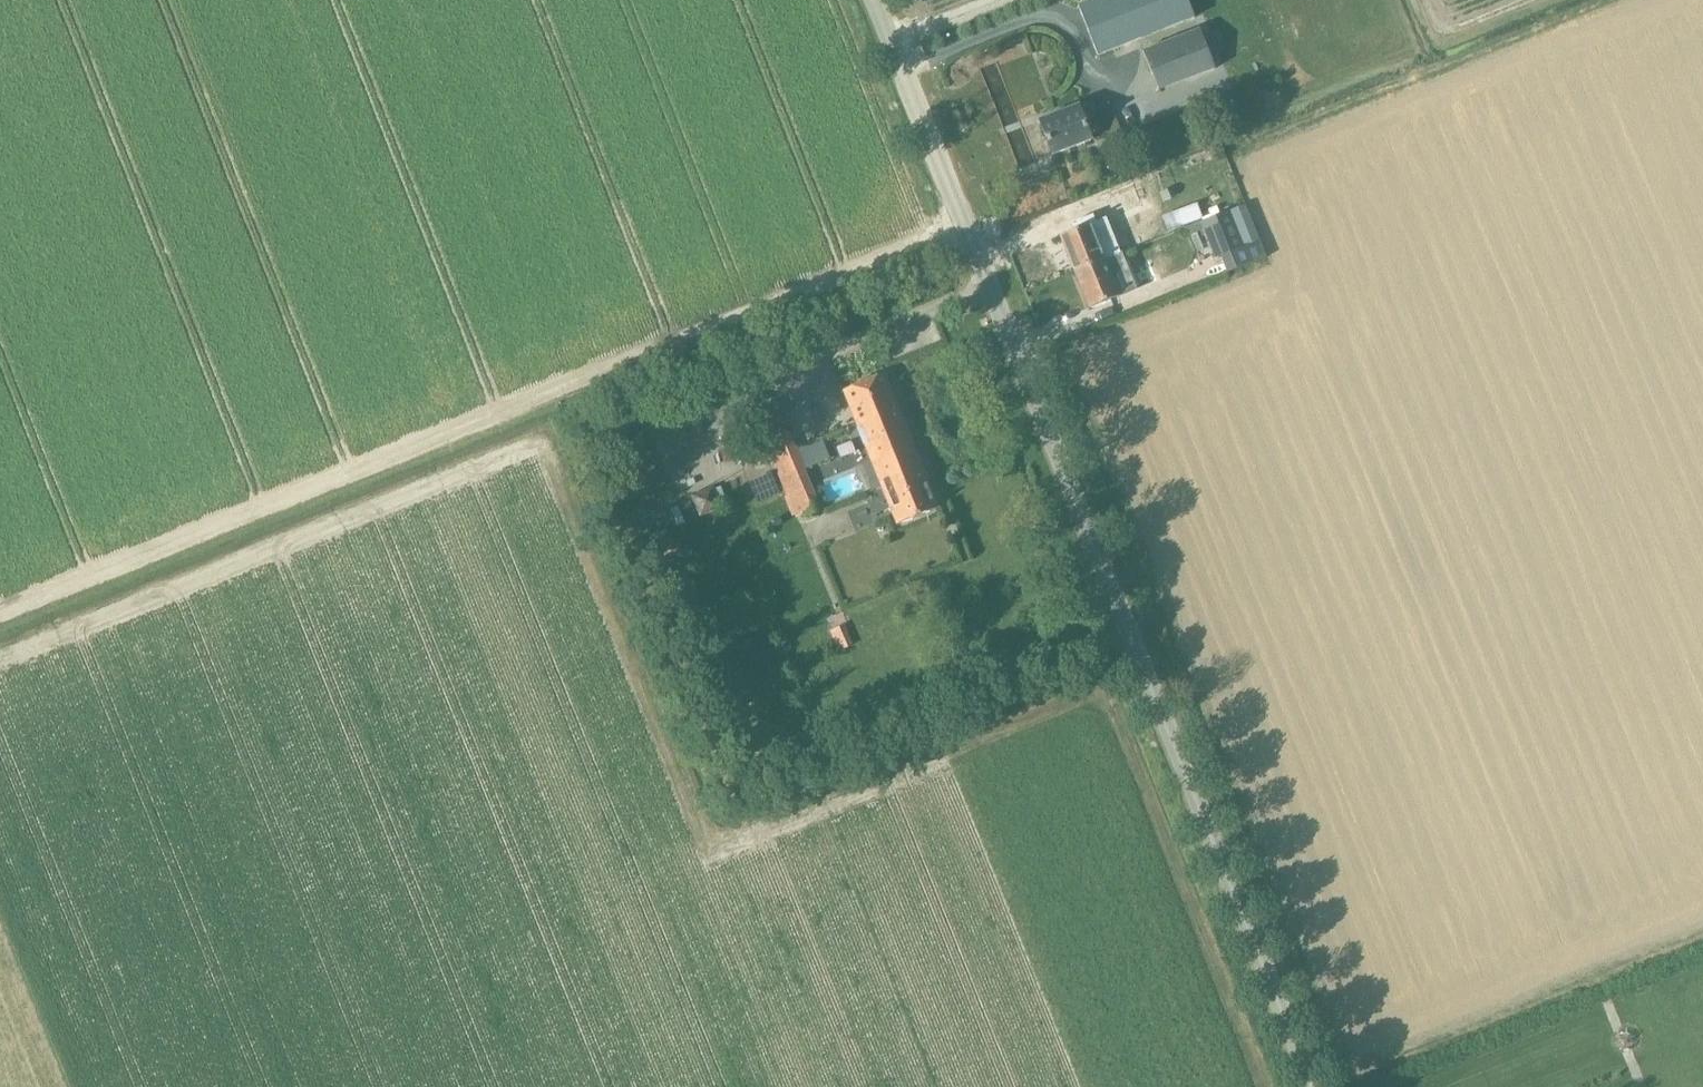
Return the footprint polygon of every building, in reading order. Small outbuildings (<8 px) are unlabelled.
[(1076,5),(1096,55),(1192,17),(1186,0),(1090,0),(1076,5)] [(1197,29),(1141,51),(1156,91),(1213,68),(1197,29)] [(1076,106),(1037,121),(1051,155),(1089,140),(1086,133),(1099,128),(1092,110),(1079,114),(1076,106)] [(1133,193),(1108,204),(1115,218),(1140,207),(1133,193)] [(1100,205),(1088,209),(1097,240),(1109,237),(1100,205)] [(1228,213),(1201,225),(1215,262),(1244,250),(1228,213)] [(1073,269),(1101,258),(1087,222),(1059,233),(1073,269)] [(1114,232),(1119,248),(1152,238),(1147,222),(1114,232)] [(1107,274),(1125,267),(1119,253),(1102,260),(1101,258),(1073,269),(1088,305),(1116,294),(1107,274)] [(896,523),(937,507),(884,373),(842,389),(896,523)] [(795,518),(819,508),(788,433),(763,443),(795,518)] [(690,493),(696,512),(723,504),(717,485),(690,493)]
